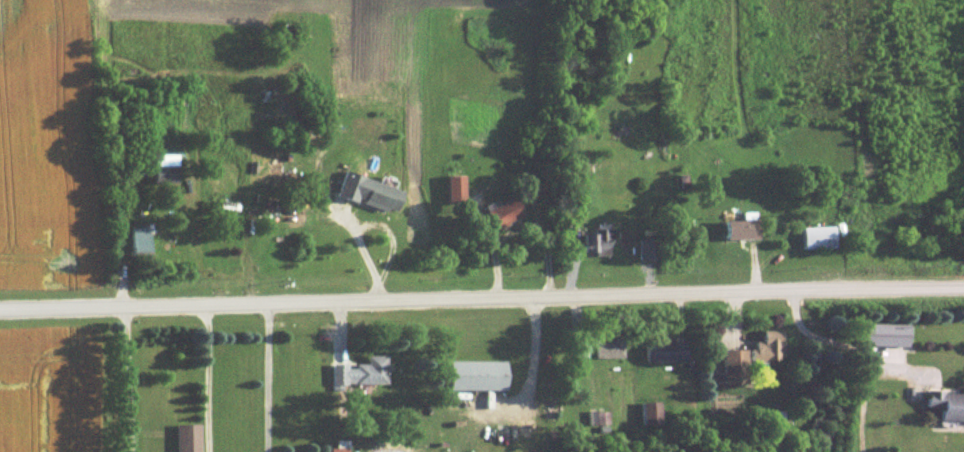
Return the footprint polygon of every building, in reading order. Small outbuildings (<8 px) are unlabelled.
[(175,151),(152,151),(152,179),(175,180),(175,151)] [(360,200),(396,211),(403,187),(344,169),(336,194),(360,201),(360,200)] [(464,173),(447,173),(448,199),(465,198),(464,173)] [(525,213),(516,194),(487,208),(497,227),(525,213)] [(759,217),(726,217),(726,236),(760,236),(759,217)] [(802,226),(803,247),(835,246),(835,225),(802,226)] [(149,227),(132,226),(132,250),(148,250),(149,227)] [(584,250),(597,250),(597,253),(609,254),(610,238),(615,238),(615,227),(596,226),(596,231),(584,231),(584,250)] [(639,240),(640,259),(660,258),(659,239),(639,240)] [(908,344),(907,322),(865,322),(865,345),(908,344)] [(781,328),(763,329),(763,340),(756,340),(756,358),(782,358),(781,328)] [(624,336),(610,337),(610,341),(596,341),(596,357),(624,356),(624,336)] [(687,359),(686,340),(646,341),(646,360),(687,359)] [(747,382),(746,347),(722,348),(723,382),(747,382)] [(387,385),(387,354),(367,354),(367,362),(355,362),(355,363),(332,363),(332,385),(387,385)] [(448,388),(505,389),(506,359),(449,358),(448,388)] [(940,406),(940,419),(963,419),(963,389),(927,389),(926,406),(940,406)] [(641,422),(660,422),(659,399),(641,400),(641,422)] [(608,423),(608,409),(587,410),(588,424),(608,423)] [(201,451),(200,422),(176,423),(177,451),(201,451)] [(348,439),(336,439),(336,447),(329,447),(329,451),(348,451),(348,439)]
